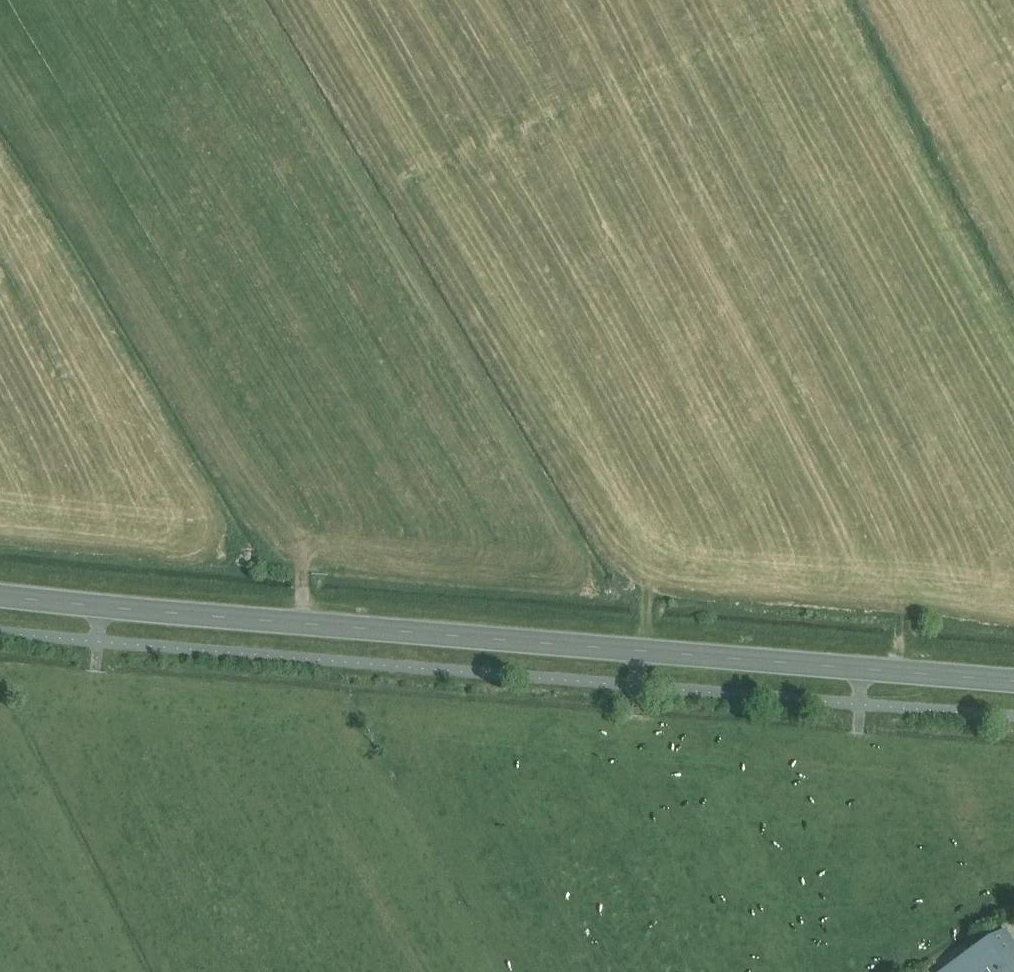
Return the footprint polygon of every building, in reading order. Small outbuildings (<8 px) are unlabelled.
[(944,971),(1013,971),(1013,952),(1013,953),(1001,935),(944,971)]
